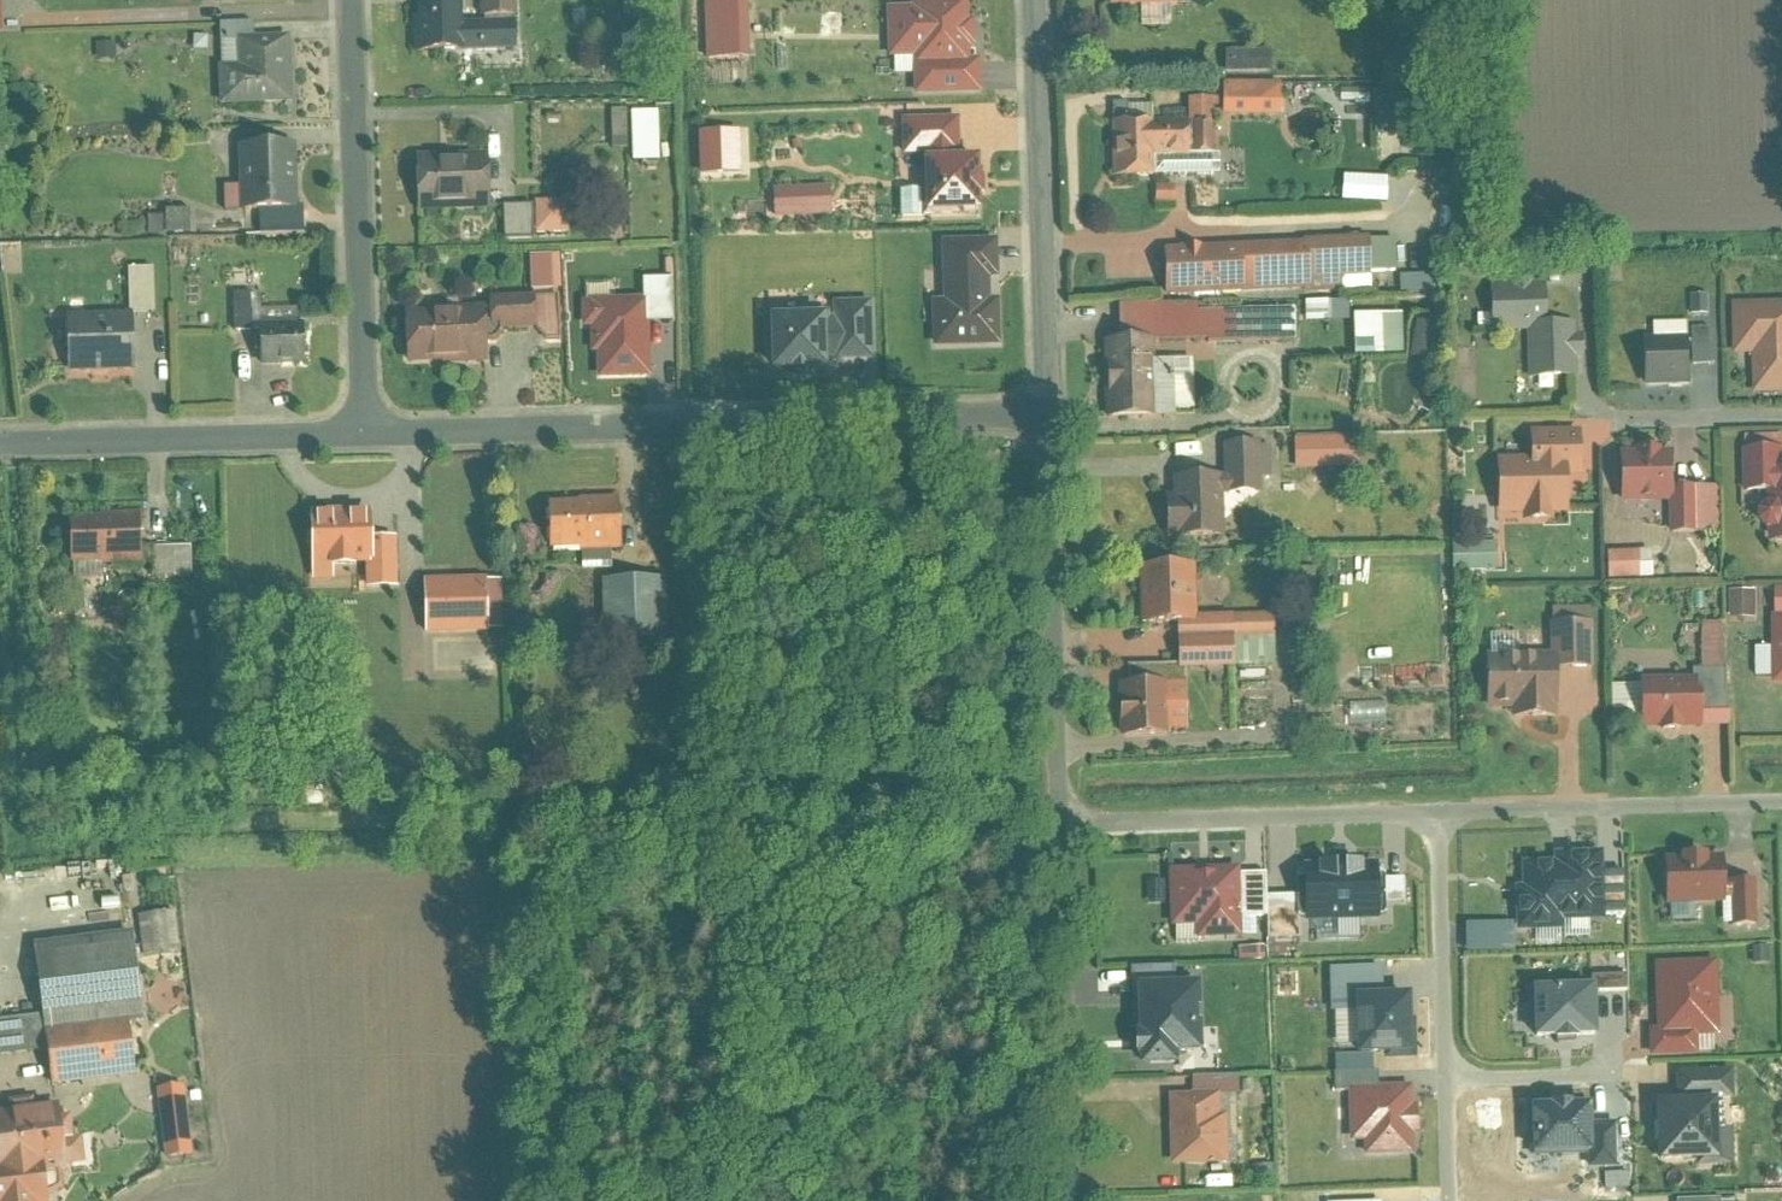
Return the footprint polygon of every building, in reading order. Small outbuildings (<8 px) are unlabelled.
[(470,0),(463,0),(421,2),(423,50),(472,49),(470,0)] [(526,16),(525,0),(490,0),(491,17),(526,16)] [(750,59),(749,0),(705,0),(705,59),(750,59)] [(894,8),(897,57),(920,56),(922,97),(990,94),(988,59),(978,60),(975,0),(920,0),(921,6),(894,8)] [(1178,0),(1111,0),(1111,10),(1178,9),(1178,0)] [(223,40),(228,108),(301,103),(297,35),(223,40)] [(102,41),(102,59),(122,59),(122,41),(102,41)] [(1227,51),(1227,73),(1264,73),(1264,51),(1227,51)] [(1224,116),(1283,116),(1283,82),(1224,82),(1224,116)] [(1419,134),(1416,95),(1374,98),(1377,137),(1419,134)] [(633,161),(662,160),(659,110),(631,112),(633,161)] [(903,161),(961,160),(960,122),(902,123),(903,161)] [(1114,127),(1116,176),(1158,174),(1158,171),(1157,151),(1186,149),(1189,149),(1188,124),(1114,127)] [(740,129),(699,131),(701,176),(742,175),(740,129)] [(306,145),(246,146),(248,215),(308,214),(306,145)] [(424,211),(500,208),(498,158),(422,161),(424,211)] [(982,163),(923,163),(924,222),(982,222),(982,163)] [(832,219),(831,189),(774,191),(775,221),(832,219)] [(575,199),(542,201),(544,233),(576,232),(575,199)] [(505,236),(533,236),(533,206),(505,206),(505,236)] [(191,232),(191,211),(168,211),(167,232),(191,232)] [(1396,238),(1241,244),(1243,292),(1343,288),(1343,276),(1369,275),(1369,272),(1397,271),(1396,238)] [(1000,242),(942,244),(943,304),(933,305),(934,353),(1002,351),(1001,303),(993,304),(992,284),(1001,283),(1000,242)] [(1241,244),(1163,247),(1165,295),(1243,292),(1241,244)] [(531,290),(555,289),(553,253),(530,254),(531,290)] [(154,267),(130,268),(130,311),(155,311),(154,267)] [(1510,286),(1492,287),(1494,335),(1528,334),(1530,382),(1577,379),(1577,361),(1585,361),(1584,337),(1578,337),(1578,326),(1550,327),(1548,284),(1537,284),(1536,277),(1510,279),(1510,286)] [(1695,316),(1712,316),(1711,295),(1694,296),(1695,316)] [(547,297),(500,299),(502,330),(549,328),(547,297)] [(770,315),(771,375),(831,373),(829,360),(875,360),(872,301),(833,301),(833,314),(770,315)] [(1307,301),(1307,320),(1348,320),(1348,301),(1307,301)] [(591,332),(592,357),(598,357),(598,382),(652,381),(651,327),(647,327),(646,302),(583,303),(583,333),(591,332)] [(1734,306),(1736,360),(1755,359),(1756,399),(1781,398),(1781,305),(1734,306)] [(414,313),(416,363),(497,360),(495,310),(414,313)] [(1355,314),(1356,355),(1404,353),(1403,313),(1355,314)] [(140,315),(72,319),(75,376),(143,373),(140,315)] [(311,321),(261,323),(263,365),(313,363),(311,321)] [(1713,338),(1695,338),(1695,363),(1713,362),(1713,338)] [(1157,341),(1103,343),(1104,426),(1177,424),(1176,414),(1196,413),(1195,363),(1158,364),(1157,341)] [(1695,390),(1693,344),(1645,346),(1646,391),(1695,390)] [(1605,436),(1605,420),(1571,420),(1571,427),(1582,428),(1582,436),(1605,436)] [(1582,433),(1531,434),(1532,461),(1498,461),(1499,520),(1523,520),(1524,527),(1556,527),(1556,518),(1570,518),(1570,481),(1582,481),(1582,433)] [(1359,435),(1295,438),(1297,470),(1361,467),(1359,435)] [(1743,452),(1745,500),(1770,499),(1770,507),(1764,515),(1765,529),(1773,537),(1773,547),(1781,547),(1781,450),(1743,452)] [(1635,456),(1621,457),(1623,508),(1672,507),(1673,540),(1723,538),(1721,493),(1678,494),(1677,455),(1668,456),(1668,451),(1635,452),(1635,456)] [(1225,479),(1172,480),(1172,500),(1167,500),(1168,543),(1179,542),(1180,546),(1227,544),(1225,479)] [(622,554),(621,499),(577,500),(577,505),(551,506),(552,552),(582,552),(582,555),(622,554)] [(402,559),(400,507),(356,508),(356,512),(327,512),(328,561),(402,559)] [(142,565),(141,515),(101,516),(101,521),(72,521),(73,567),(142,565)] [(1454,543),(1454,571),(1498,572),(1499,544),(1454,543)] [(193,549),(153,550),(153,580),(193,579),(193,549)] [(1608,553),(1610,581),(1654,578),(1653,551),(1608,553)] [(1196,569),(1139,571),(1141,630),(1198,628),(1196,569)] [(489,580),(424,582),(425,639),(490,638),(490,635),(505,634),(503,583),(489,584),(489,580)] [(668,644),(667,583),(602,584),(603,645),(668,644)] [(1732,620),(1759,620),(1759,591),(1732,591),(1732,620)] [(1546,656),(1485,657),(1486,722),(1559,720),(1558,676),(1595,675),(1594,616),(1545,617),(1546,656)] [(1759,678),(1773,678),(1773,648),(1759,648),(1759,678)] [(1704,733),(1702,681),(1643,682),(1645,734),(1704,733)] [(1172,740),(1169,686),(1119,688),(1121,742),(1172,740)] [(1607,926),(1606,854),(1550,854),(1550,861),(1521,862),(1521,886),(1511,886),(1512,920),(1519,920),(1519,936),(1565,935),(1564,926),(1607,926)] [(1727,909),(1725,859),(1666,861),(1667,911),(1727,909)] [(1381,926),(1379,866),(1305,868),(1307,928),(1381,926)] [(1241,871),(1170,874),(1172,932),(1196,931),(1197,945),(1244,944),(1241,871)] [(181,958),(175,914),(138,918),(144,963),(181,958)] [(134,935),(34,948),(43,1020),(46,1039),(131,1028),(146,1026),(134,935)] [(1719,964),(1655,966),(1658,1033),(1649,1033),(1650,1064),(1700,1061),(1700,1043),(1722,1042),(1719,964)] [(1595,990),(1626,987),(1625,975),(1594,978),(1595,990)] [(1201,981),(1138,982),(1140,1069),(1177,1069),(1177,1053),(1202,1052),(1201,981)] [(1589,988),(1529,990),(1531,1042),(1591,1040),(1589,988)] [(1415,1000),(1357,1002),(1360,1063),(1417,1061),(1415,1000)] [(43,1020),(0,1025),(0,1061),(48,1054),(46,1039),(43,1020)] [(131,1028),(46,1039),(48,1054),(52,1092),(137,1081),(131,1028)] [(1415,1108),(1414,1088),(1349,1091),(1351,1146),(1367,1146),(1367,1160),(1416,1158),(1415,1140),(1420,1140),(1419,1108),(1415,1108)] [(194,1160),(184,1090),(157,1094),(166,1163),(194,1160)] [(1220,1098),(1169,1100),(1170,1171),(1231,1169),(1229,1119),(1221,1119),(1220,1098)] [(0,1113),(0,1200),(54,1200),(64,1194),(65,1181),(70,1173),(86,1171),(82,1140),(74,1141),(71,1117),(60,1118),(58,1106),(35,1109),(34,1099),(7,1103),(8,1112),(0,1113)] [(1721,1104),(1658,1107),(1661,1171),(1723,1168),(1721,1104)] [(1590,1107),(1531,1109),(1533,1158),(1587,1156),(1587,1170),(1620,1169),(1619,1124),(1590,1125),(1590,1107)]
